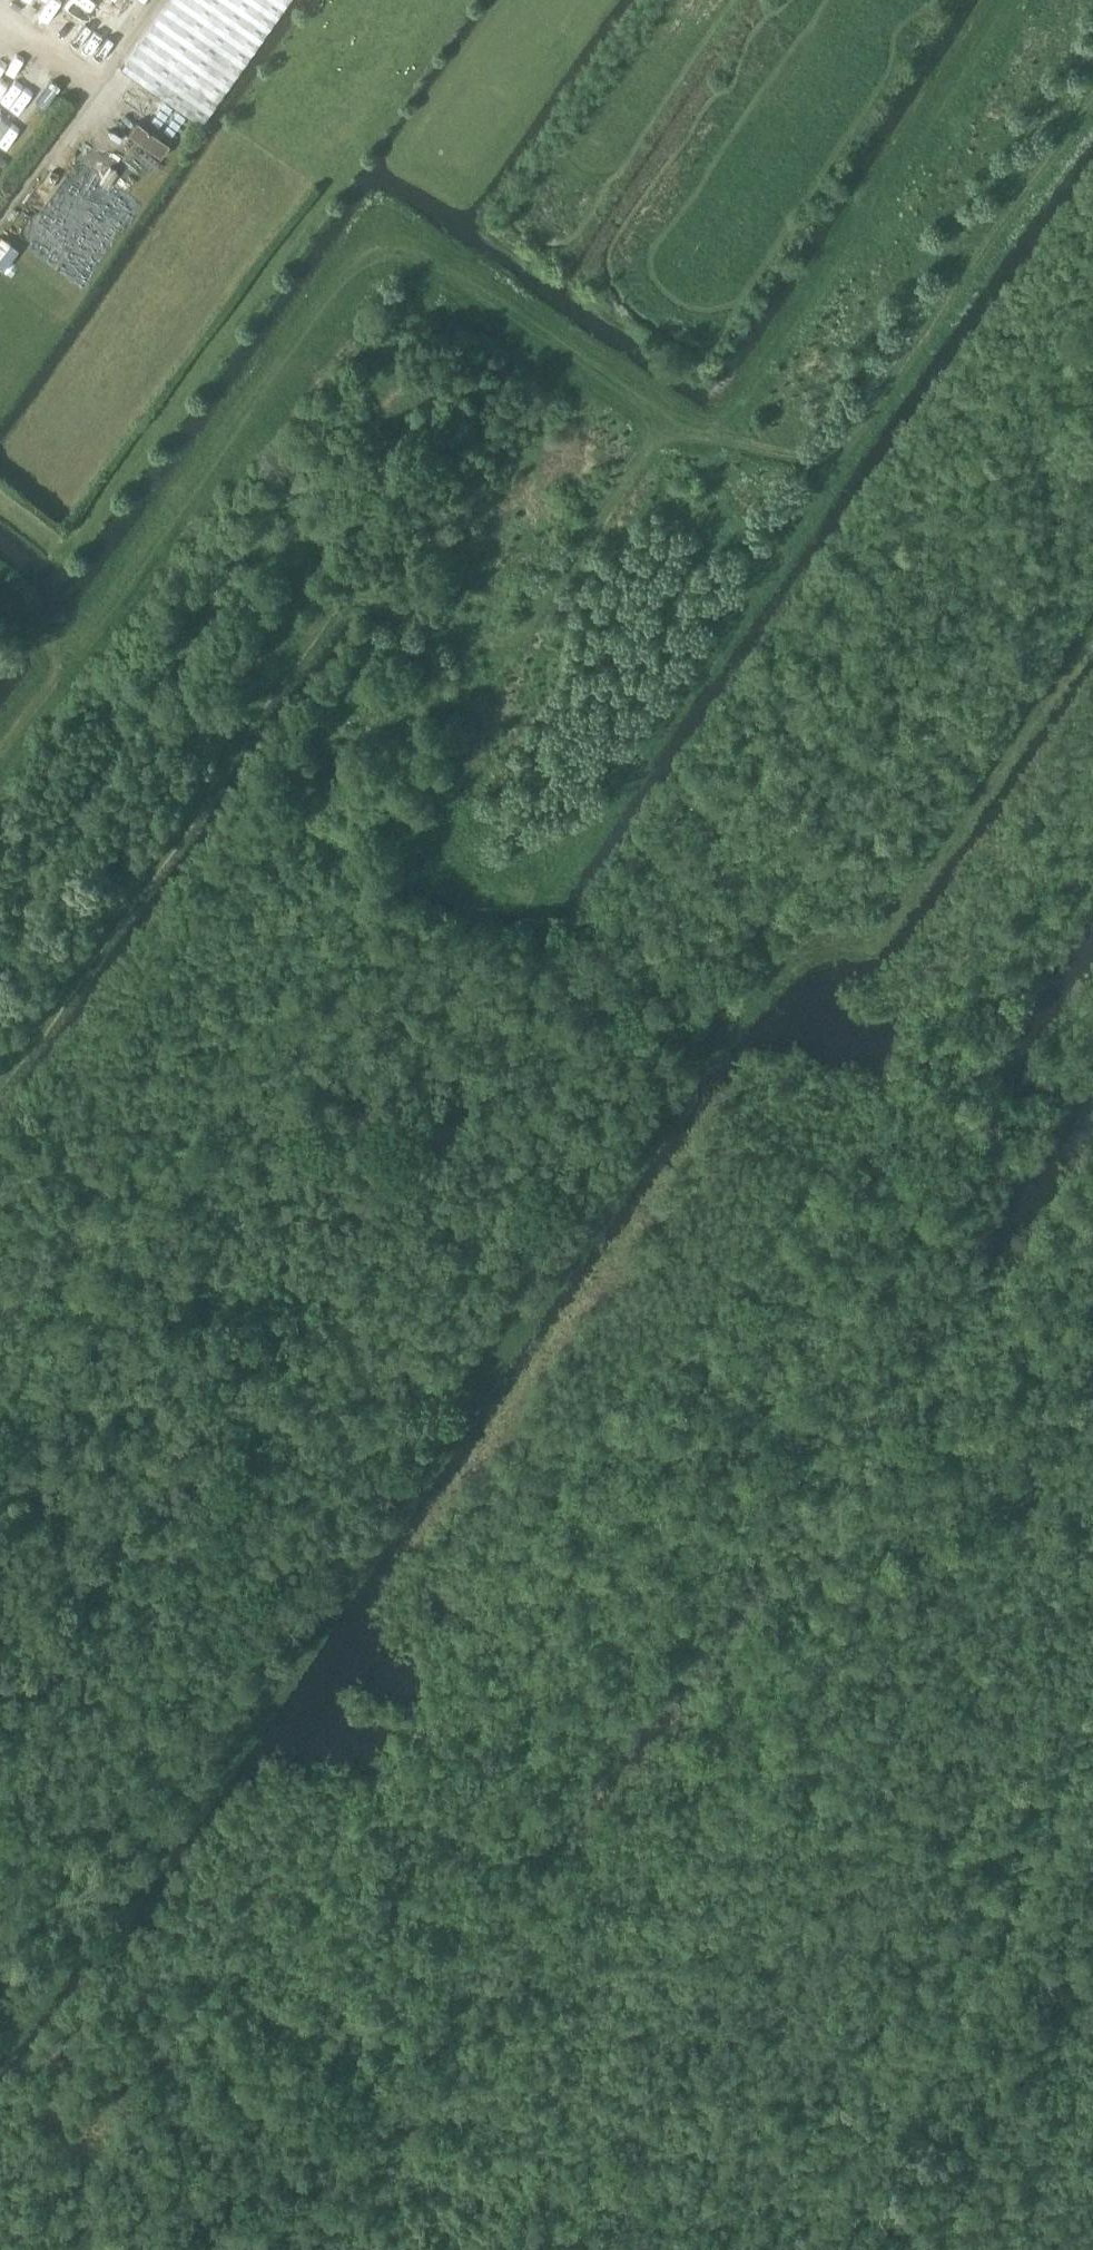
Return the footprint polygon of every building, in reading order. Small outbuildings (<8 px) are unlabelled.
[(121,66),(201,123),(287,0),(167,0),(121,66)]
